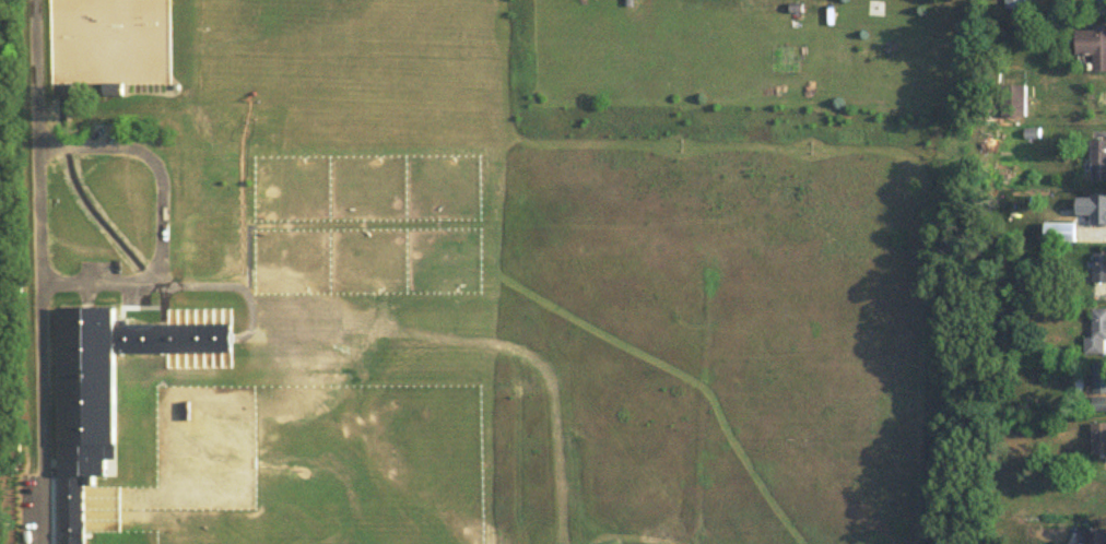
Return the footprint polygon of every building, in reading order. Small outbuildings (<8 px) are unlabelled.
[(1105,69),(1105,22),(1092,22),(1092,27),(1076,27),(1076,53),(1093,52),(1093,69),(1105,69)] [(1010,82),(1010,106),(1025,106),(1025,82),(1010,82)] [(1105,178),(1105,137),(1091,137),(1092,179),(1105,178)] [(1077,193),(1077,212),(1092,212),(1092,221),(1105,221),(1105,193),(1077,193)] [(1075,220),(1045,220),(1045,240),(1076,239),(1075,220)] [(1093,250),(1094,279),(1105,279),(1105,250),(1093,250)] [(59,305),(60,543),(85,543),(85,483),(95,483),(95,474),(107,474),(107,456),(116,456),(116,305),(59,305)] [(1105,351),(1105,306),(1093,306),(1094,335),(1085,335),(1086,352),(1105,351)] [(1094,391),(1105,390),(1105,361),(1093,361),(1094,391)] [(1093,394),(1093,409),(1105,409),(1105,394),(1093,394)] [(1105,450),(1105,420),(1091,420),(1092,450),(1105,450)] [(1085,526),(1085,543),(1105,543),(1105,526),(1085,526)]
